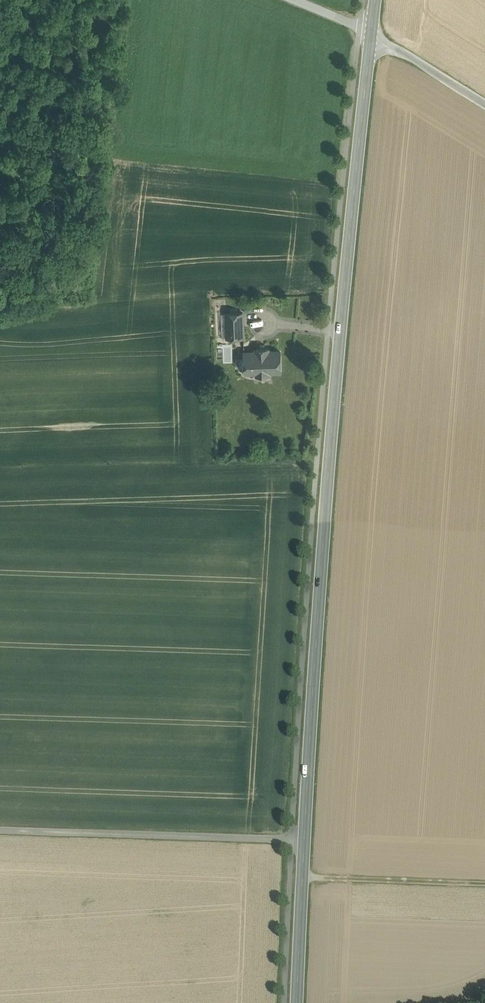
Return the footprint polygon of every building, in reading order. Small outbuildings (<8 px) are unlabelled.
[(243,312),(226,313),(227,337),(244,336),(243,312)] [(269,351),(269,349),(257,349),(257,352),(245,352),(245,372),(257,372),(257,374),(269,374),(269,371),(281,371),(281,351),(269,351)]
